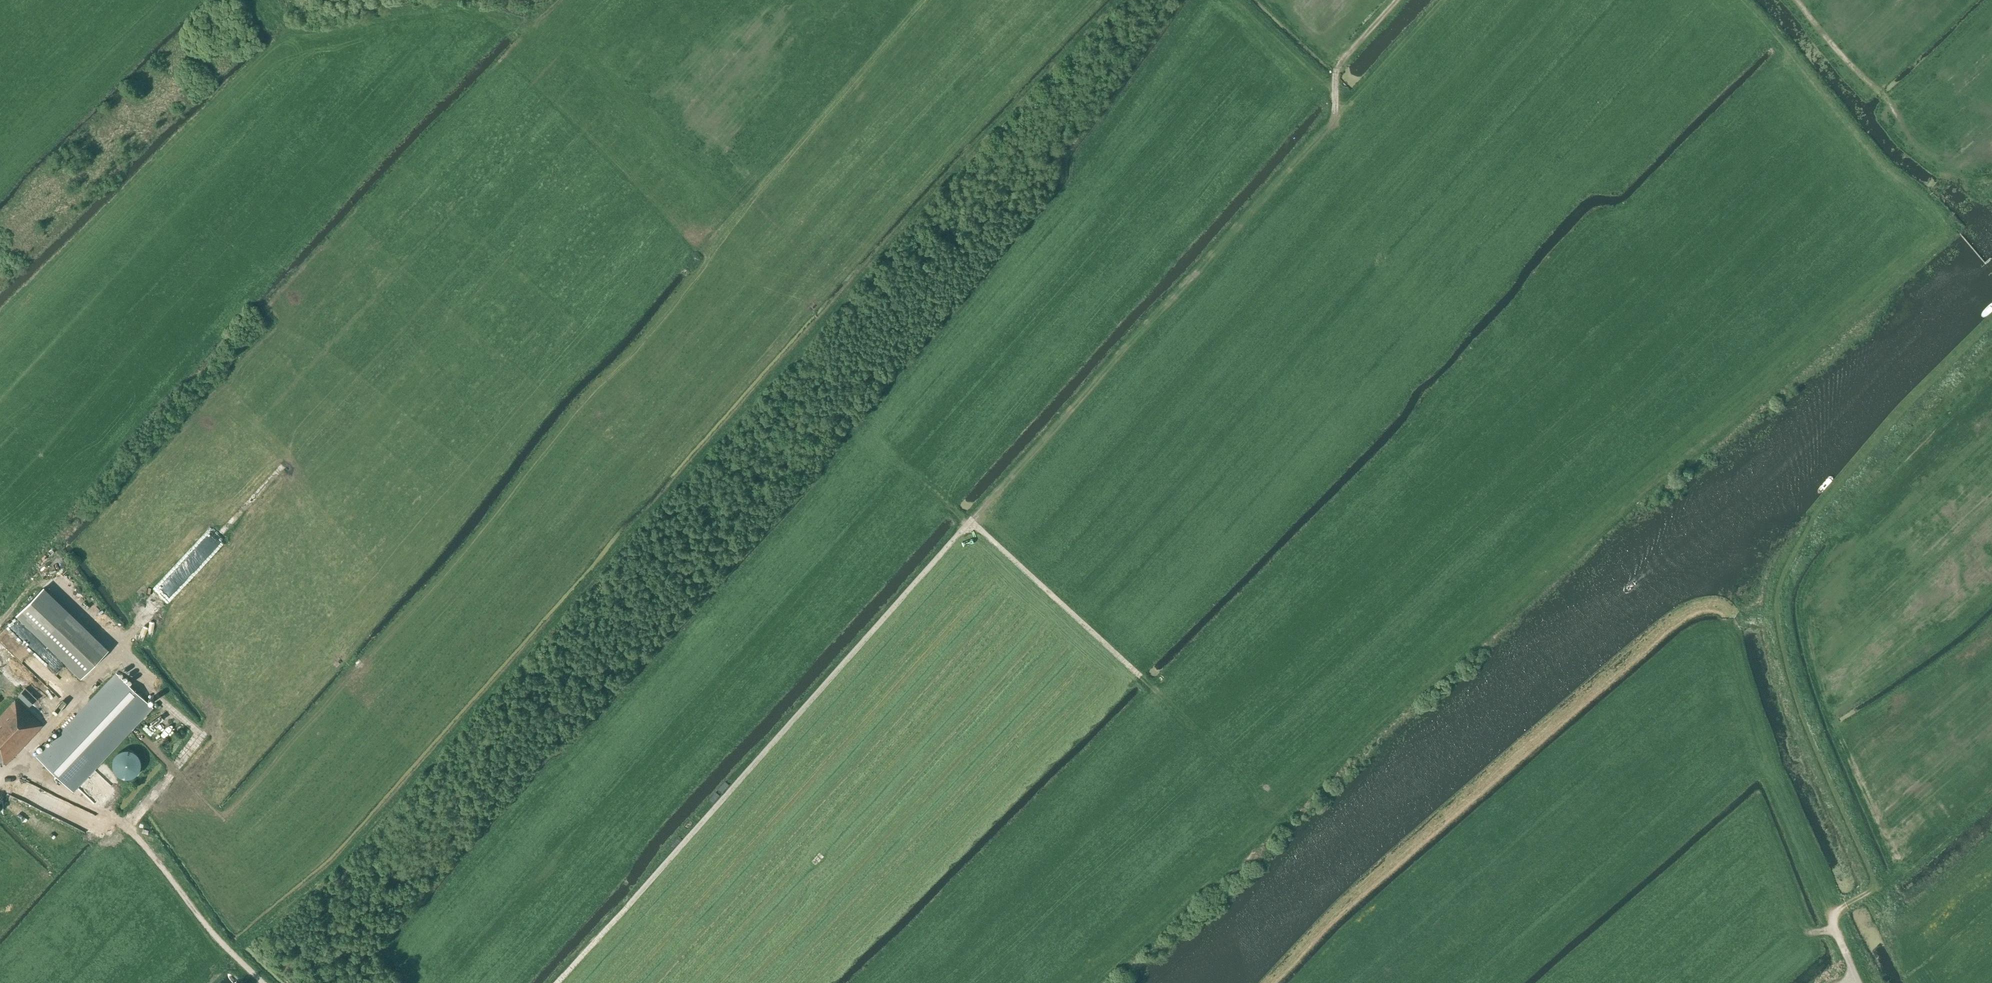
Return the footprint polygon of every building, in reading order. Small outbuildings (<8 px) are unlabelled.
[(104,654),(39,592),(16,615),(81,678),(104,654)] [(26,682),(41,698),(53,687),(37,671),(26,682)] [(73,791),(144,716),(152,707),(117,673),(37,757),(73,791)] [(31,702),(36,696),(23,686),(18,692),(31,702)] [(42,726),(15,701),(0,717),(0,759),(6,765),(42,726)] [(138,756),(134,753),(131,751),(126,750),(122,751),(118,753),(115,756),(113,760),(112,765),(113,769),(115,773),(119,776),(123,778),(127,778),(131,778),(135,776),(138,772),(140,768),(141,764),(140,760),(138,756)]
